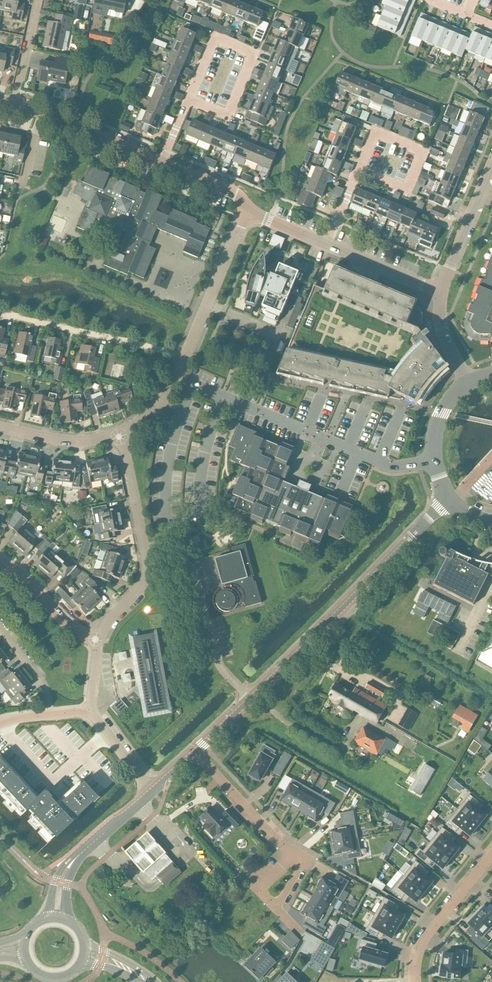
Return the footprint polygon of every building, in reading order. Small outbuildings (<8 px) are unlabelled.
[(12,19),(20,21),(24,4),(17,3),(17,0),(4,0),(1,11),(13,13),(12,19)] [(99,14),(108,16),(109,10),(124,13),(127,0),(105,0),(105,2),(98,0),(96,0),(93,13),(99,14)] [(210,7),(222,12),(227,0),(213,0),(210,7)] [(222,12),(234,17),(240,3),(234,0),(227,0),(222,12)] [(409,16),(413,6),(399,0),(388,0),(386,6),(409,16)] [(240,3),(234,17),(246,22),(252,7),(240,3)] [(477,12),(485,15),(489,17),(491,10),(491,6),(489,5),(487,8),(486,8),(485,11),(478,9),(477,12)] [(409,16),(386,6),(381,16),(405,26),(409,16)] [(76,7),(73,18),(81,20),(83,9),(76,7)] [(252,7),(246,22),(257,27),(253,39),(261,42),(269,24),(261,21),(264,12),(252,7)] [(421,13),(411,37),(421,41),(431,17),(421,13)] [(43,47),(61,50),(66,30),(70,31),(72,18),(56,15),(55,23),(49,22),(43,47)] [(381,16),(377,26),(401,36),(405,26),(381,16)] [(431,17),(421,41),(432,45),(442,22),(431,17)] [(289,30),(304,37),(309,25),(294,18),(289,30)] [(278,22),(275,28),(285,32),(286,29),(285,28),(285,29),(281,27),(282,24),(278,22)] [(442,22),(432,45),(442,49),(452,26),(442,22)] [(452,26),(442,49),(452,54),(462,30),(452,26)] [(472,34),(465,50),(475,54),(485,31),(475,27),(472,34)] [(195,48),(196,45),(194,42),(197,34),(182,28),(177,40),(195,48)] [(289,30),(284,42),(293,46),(299,49),(304,37),(289,30)] [(465,50),(472,34),(462,30),(452,54),(462,58),(465,50)] [(90,36),(89,41),(101,43),(113,45),(115,36),(91,31),(90,36)] [(475,54),(485,59),(491,43),(491,34),(485,31),(475,54)] [(189,51),(193,51),(197,52),(200,46),(196,45),(195,48),(177,40),(172,52),(187,58),(189,51)] [(288,58),(293,46),(284,42),(279,40),(274,52),(288,58)] [(152,44),(149,51),(150,51),(155,53),(158,46),(157,45),(153,44),(152,44)] [(2,73),(4,64),(11,66),(14,49),(6,48),(5,54),(0,53),(0,72),(2,73)] [(77,48),(75,59),(82,60),(84,50),(77,48)] [(185,71),(186,68),(184,65),(187,58),(172,52),(167,64),(185,71)] [(269,64),(284,70),(288,72),(293,60),(288,58),(274,52),(269,64)] [(77,62),(70,60),(60,58),(59,66),(42,62),(38,80),(48,82),(48,80),(65,84),(68,71),(75,72),(77,62)] [(162,76),(177,82),(180,75),(184,74),(188,76),(190,70),(186,68),(185,71),(167,64),(162,76)] [(264,75),(279,82),(284,70),(269,64),(264,75)] [(304,73),(307,67),(301,65),(298,71),(304,73)] [(259,87),(274,93),(279,82),(264,75),(261,74),(262,71),(258,70),(255,76),(259,77),(258,80),(262,81),(259,87)] [(141,72),(138,79),(146,82),(148,75),(141,72)] [(335,87),(347,92),(353,77),(341,72),(335,87)] [(175,95),(176,92),(174,89),(177,82),(162,76),(158,74),(153,86),(157,87),(175,95)] [(365,82),(353,77),(347,92),(359,97),(365,82)] [(138,79),(135,87),(142,90),(145,82),(138,79)] [(292,85),(298,88),(301,81),(295,79),(292,85)] [(377,87),(365,82),(359,97),(357,101),(363,103),(365,99),(371,102),(377,87)] [(152,99),(167,105),(170,98),(174,98),(178,100),(180,94),(176,92),(175,95),(157,87),(152,99)] [(254,99),(269,105),(274,93),(259,87),(254,99)] [(371,102),(369,107),(379,112),(382,106),(389,92),(377,87),(371,102)] [(382,106),(394,111),(400,97),(389,92),(382,106)] [(394,111),(406,116),(412,102),(400,97),(394,111)] [(165,119),(167,115),(164,112),(167,105),(152,99),(147,111),(165,119)] [(271,112),(267,110),(269,105),(254,99),(249,111),(254,113),(251,120),(265,126),(271,112)] [(412,102),(406,116),(405,119),(410,121),(411,118),(418,121),(424,107),(412,102)] [(476,108),(475,110),(480,112),(480,113),(486,115),(489,109),(478,104),(476,108)] [(455,108),(449,105),(447,109),(447,110),(445,116),(456,121),(460,110),(455,108)] [(436,112),(424,107),(418,121),(430,126),(436,112)] [(168,123),(171,117),(167,115),(165,119),(147,111),(142,123),(138,121),(136,128),(153,135),(155,129),(157,129),(160,122),(163,124),(164,122),(168,123)] [(470,112),(465,124),(480,130),(485,118),(470,112)] [(375,125),(378,118),(371,115),(368,122),(375,125)] [(342,122),(337,134),(355,142),(356,139),(353,136),(356,128),(351,126),(353,119),(346,116),(344,123),(342,122)] [(206,123),(199,140),(211,145),(217,130),(210,127),(209,124),(211,120),(205,117),(203,121),(206,123)] [(384,121),(378,118),(375,125),(382,128),(384,121)] [(206,123),(203,121),(200,123),(193,120),(187,135),(199,140),(206,123)] [(475,142),(480,130),(465,124),(460,136),(475,142)] [(234,155),(241,140),(233,137),(233,134),(235,130),(229,127),(227,131),(230,132),(223,150),(234,155)] [(398,135),(407,138),(411,130),(402,127),(398,135)] [(217,130),(211,145),(223,150),(230,132),(227,131),(224,133),(217,130)] [(416,133),(411,130),(407,138),(413,141),(416,133)] [(355,142),(337,134),(332,146),(347,152),(350,145),(353,145),(357,146),(360,140),(356,139),(355,142)] [(14,156),(13,162),(21,164),(24,147),(18,146),(20,138),(7,135),(3,154),(14,156)] [(470,154),(475,142),(460,136),(455,148),(470,154)] [(254,142),(246,160),(258,165),(264,150),(259,148),(256,147),(256,143),(258,139),(252,137),(250,141),(254,142)] [(311,147),(316,149),(319,141),(314,139),(311,147)] [(241,140),(234,155),(246,160),(254,142),(250,141),(248,143),(241,140)] [(188,146),(183,144),(180,153),(185,155),(188,146)] [(345,165),(346,162),(344,159),(347,152),(332,146),(329,153),(324,151),(322,156),(327,158),(345,165)] [(465,166),(470,154),(455,148),(452,155),(446,153),(445,157),(465,166)] [(264,150),(258,165),(270,170),(277,155),(264,150)] [(204,162),(203,164),(204,165),(214,169),(217,162),(206,157),(204,162)] [(445,171),(460,178),(465,166),(445,157),(443,162),(448,164),(445,171)] [(322,168),(322,170),(331,174),(337,176),(339,170),(343,172),(344,169),(348,170),(350,164),(346,162),(345,165),(327,158),(322,168)] [(79,181),(74,194),(88,200),(77,227),(90,233),(96,219),(127,232),(118,254),(110,251),(104,266),(128,275),(129,273),(144,279),(156,249),(148,246),(149,242),(151,243),(157,229),(188,241),(183,252),(198,258),(210,229),(196,223),(197,220),(173,209),(170,217),(156,211),(163,196),(148,190),(146,194),(140,191),(140,189),(112,178),(112,179),(108,178),(110,174),(90,166),(84,182),(79,181)] [(317,167),(312,179),(326,185),(331,174),(322,170),(317,167)] [(455,189),(460,178),(445,171),(440,183),(455,189)] [(419,178),(427,181),(428,178),(430,175),(421,172),(419,178)] [(243,173),(241,180),(250,184),(253,177),(243,173)] [(427,181),(419,178),(416,184),(425,187),(427,181)] [(310,208),(313,202),(316,195),(321,198),(326,185),(312,179),(309,186),(305,184),(300,196),(300,198),(299,199),(298,203),(306,206),(310,208)] [(440,183),(436,195),(431,193),(428,201),(442,206),(444,199),(450,201),(455,189),(440,183)] [(342,195),(344,189),(336,186),(334,192),(342,195)] [(358,189),(351,204),(364,209),(371,191),(368,190),(369,188),(365,186),(363,191),(358,189)] [(371,191),(364,209),(375,214),(381,199),(376,197),(379,192),(375,190),(376,188),(370,186),(369,188),(368,190),(371,191)] [(339,201),(342,195),(334,192),(331,198),(339,201)] [(395,201),(387,219),(399,223),(405,209),(398,206),(398,202),(399,198),(393,196),(392,199),(395,201)] [(375,214),(387,219),(395,201),(392,199),(388,202),(381,199),(375,214)] [(431,214),(443,219),(445,213),(434,208),(431,214)] [(405,209),(399,223),(410,228),(414,219),(418,210),(415,209),(412,211),(405,209)] [(408,234),(420,239),(427,224),(414,219),(410,228),(408,234)] [(427,224),(420,239),(418,244),(430,249),(439,229),(427,224)] [(274,234),(269,245),(281,250),(285,239),(274,234)] [(42,237),(39,247),(45,249),(48,240),(42,237)] [(486,269),(489,270),(484,280),(482,279),(475,294),(478,295),(473,306),(471,305),(468,312),(470,313),(466,323),(466,329),(469,335),(474,338),(480,340),(491,340),(491,342),(491,339),(491,255),(486,269)] [(247,291),(246,300),(245,305),(255,307),(258,303),(260,297),(266,299),(263,306),(267,308),(264,316),(278,322),(281,315),(281,314),(284,307),(298,273),(280,266),(279,268),(274,268),(274,267),(269,267),(269,268),(266,268),(266,263),(265,260),(265,259),(264,258),(263,258),(262,258),(261,259),(260,261),(255,267),(252,274),(250,281),(249,281),(247,291)] [(294,271),(298,273),(302,265),(297,263),(294,271)] [(349,271),(347,276),(334,270),(325,290),(315,286),(278,373),(324,383),(325,381),(331,383),(331,384),(388,397),(400,400),(401,400),(402,396),(418,405),(423,395),(431,385),(438,377),(448,369),(431,346),(434,345),(427,332),(423,335),(417,328),(419,326),(421,322),(422,318),(421,313),(419,309),(415,306),(415,305),(375,288),(377,282),(349,271)] [(19,333),(14,352),(14,354),(27,357),(26,361),(33,363),(36,350),(30,348),(33,336),(30,335),(30,334),(28,334),(28,335),(19,333)] [(52,363),(59,365),(61,365),(64,348),(60,347),(62,341),(48,338),(44,356),(53,358),(52,363)] [(281,342),(276,352),(282,354),(286,344),(281,342)] [(82,346),(80,356),(77,356),(75,363),(85,365),(84,370),(96,373),(99,359),(93,358),(95,349),(82,346)] [(53,380),(61,382),(64,369),(56,367),(53,380)] [(130,377),(129,387),(136,388),(138,389),(140,378),(130,377)] [(3,403),(2,408),(11,410),(10,411),(12,412),(12,411),(15,411),(18,401),(23,403),(24,403),(27,387),(21,386),(20,391),(6,388),(6,390),(0,389),(0,402),(3,403)] [(113,392),(102,396),(109,414),(119,411),(117,404),(121,403),(132,399),(129,391),(124,393),(122,389),(113,392)] [(89,390),(83,393),(84,396),(88,406),(93,404),(97,414),(99,418),(109,414),(102,396),(101,392),(91,395),(89,390)] [(52,410),(56,395),(49,394),(48,398),(35,395),(30,416),(39,418),(39,419),(41,419),(41,418),(44,419),(46,409),(52,410)] [(82,411),(80,401),(80,395),(73,396),(73,401),(60,402),(63,423),(72,422),(72,423),(74,423),(74,422),(77,422),(75,411),(82,411)] [(286,467),(291,456),(294,448),(283,444),(281,448),(263,440),(265,436),(238,425),(229,446),(235,449),(230,460),(245,467),(233,495),(239,497),(234,508),(243,512),(253,515),(251,520),(262,524),(264,520),(281,527),(279,531),(290,536),(292,532),(297,534),(292,546),(301,550),(306,538),(310,540),(308,544),(319,548),(325,534),(339,540),(345,538),(355,512),(353,507),(328,496),(326,500),(309,493),(310,489),(299,484),(298,488),(280,481),(282,478),(286,479),(290,468),(286,467)] [(3,471),(2,475),(8,476),(11,464),(5,463),(7,450),(0,449),(0,471),(3,471)] [(11,464),(8,476),(14,478),(15,474),(25,476),(30,455),(19,453),(16,465),(11,464)] [(30,455),(25,476),(31,477),(32,482),(34,482),(41,484),(43,471),(38,470),(40,457),(30,455)] [(107,457),(97,460),(101,480),(107,479),(110,483),(118,481),(115,469),(110,470),(109,465),(107,457)] [(46,471),(45,481),(45,484),(51,485),(52,481),(62,482),(64,460),(53,459),(52,472),(46,471)] [(75,462),(64,460),(62,482),(73,483),(73,487),(78,487),(80,475),(74,474),(75,462)] [(82,475),(84,485),(85,488),(91,487),(90,482),(101,480),(97,460),(86,462),(88,474),(82,475)] [(486,476),(474,490),(490,500),(491,498),(491,475),(491,474),(486,476)] [(23,498),(20,504),(26,507),(29,501),(23,498)] [(110,504),(91,508),(94,525),(100,524),(122,519),(119,508),(111,510),(110,504)] [(8,542),(17,549),(31,533),(22,526),(27,521),(15,511),(8,525),(17,532),(8,542)] [(124,530),(122,519),(100,524),(102,534),(99,535),(100,541),(112,538),(111,533),(124,530)] [(39,540),(31,533),(17,549),(25,557),(34,547),(38,550),(46,541),(41,537),(39,540)] [(38,558),(39,558),(34,564),(42,571),(56,555),(61,550),(53,543),(51,545),(46,541),(38,550),(39,551),(38,552),(38,558)] [(116,548),(107,545),(104,544),(102,550),(106,552),(102,562),(123,568),(126,558),(114,554),(116,548)] [(215,559),(222,585),(223,585),(225,585),(227,590),(225,590),(224,591),(222,591),(221,592),(220,593),(218,595),(217,596),(217,598),(216,600),(216,602),(216,604),(217,606),(218,607),(219,609),(220,610),(222,611),(223,612),(225,612),(227,612),(228,612),(230,612),(232,611),(234,610),(235,609),(236,608),(237,606),(238,604),(244,603),(246,607),(262,603),(256,582),(259,581),(261,588),(273,585),(267,565),(256,568),(258,575),(254,576),(245,544),(233,548),(234,553),(215,559)] [(437,578),(434,585),(474,605),(489,575),(467,564),(469,560),(476,562),(486,564),(491,565),(491,564),(488,564),(476,561),(471,560),(463,557),(458,554),(450,550),(450,551),(445,548),(444,548),(443,548),(442,548),(441,549),(440,550),(440,551),(440,552),(440,553),(440,554),(440,555),(441,556),(447,559),(437,578)] [(64,562),(56,555),(42,571),(51,578),(59,569),(67,576),(76,566),(67,558),(64,562)] [(119,579),(123,568),(102,562),(99,572),(95,570),(93,576),(105,580),(107,575),(119,579)] [(78,592),(93,607),(101,600),(92,590),(96,586),(88,577),(83,582),(86,584),(78,592)] [(85,615),(93,607),(78,592),(70,599),(67,596),(60,588),(55,592),(72,609),(76,605),(85,615)] [(427,633),(438,638),(444,626),(434,620),(427,633)] [(444,639),(455,644),(460,634),(450,629),(444,639)] [(475,661),(491,671),(491,632),(480,652),(475,661)] [(133,638),(144,695),(148,715),(168,711),(154,634),(133,638)] [(6,691),(23,678),(17,669),(11,674),(7,669),(0,675),(0,683),(6,691)] [(23,678),(6,691),(4,692),(10,700),(12,699),(16,704),(28,695),(24,690),(30,686),(23,678)] [(369,682),(366,688),(382,697),(385,691),(369,682)] [(376,699),(364,692),(356,688),(353,694),(345,689),(336,685),(329,697),(335,700),(334,703),(345,709),(346,707),(376,724),(387,705),(376,699)] [(434,696),(431,703),(439,708),(443,701),(434,696)] [(120,700),(111,708),(119,717),(121,716),(129,708),(121,699),(120,700)] [(460,705),(453,718),(463,724),(461,729),(468,733),(478,715),(460,705)] [(363,727),(354,743),(376,755),(377,753),(385,739),(363,727)] [(491,746),(483,739),(480,744),(488,750),(491,746)] [(256,761),(248,775),(261,783),(274,759),(274,760),(277,755),(271,752),(269,756),(261,752),(260,754),(259,753),(255,761),(256,761)] [(285,755),(278,767),(284,770),(291,758),(285,755)] [(20,816),(29,808),(34,813),(31,816),(52,839),(70,821),(49,799),(51,797),(45,791),(39,797),(0,757),(0,795),(20,816)] [(425,764),(410,790),(420,796),(435,770),(425,764)] [(483,781),(491,788),(491,769),(488,774),(483,781)] [(461,793),(465,786),(454,778),(449,784),(461,793)] [(290,807),(291,805),(302,785),(293,779),(280,801),(290,807)] [(82,780),(60,802),(73,815),(78,811),(80,813),(97,795),(82,780)] [(349,795),(353,789),(338,780),(334,786),(349,795)] [(300,810),(311,790),(302,785),(291,805),(300,810)] [(308,815),(320,795),(311,790),(300,810),(308,815)] [(316,822),(329,800),(320,795),(308,815),(307,816),(316,822)] [(486,817),(476,808),(480,803),(470,795),(458,810),(479,827),(485,819),(484,819),(485,817),(486,817)] [(203,827),(210,834),(214,837),(217,834),(218,835),(220,833),(223,833),(228,828),(227,826),(229,825),(211,807),(201,818),(207,824),(203,827)] [(229,809),(223,815),(231,823),(237,829),(242,823),(236,817),(229,809)] [(473,835),(479,827),(458,810),(446,824),(456,832),(460,827),(470,836),(471,835),(472,834),(473,835)] [(333,843),(358,838),(353,811),(340,814),(341,821),(337,821),(338,829),(331,831),(333,843)] [(389,813),(385,819),(392,823),(394,830),(403,829),(406,822),(389,813)] [(458,850),(459,849),(448,841),(452,836),(442,828),(430,842),(452,860),(458,852),(457,851),(458,850)] [(147,833),(125,851),(143,871),(164,852),(147,833)] [(402,834),(398,843),(403,846),(408,837),(402,834)] [(362,857),(358,838),(333,843),(335,855),(347,853),(349,860),(362,857)] [(388,841),(385,847),(391,850),(395,845),(388,841)] [(452,860),(430,842),(423,851),(419,848),(415,854),(428,865),(432,860),(443,869),(444,868),(443,868),(445,866),(446,867),(452,860)] [(398,844),(394,849),(399,853),(402,848),(398,844)] [(177,867),(171,860),(164,852),(143,871),(152,881),(157,877),(160,881),(164,885),(180,870),(177,867)] [(432,884),(432,883),(422,874),(426,869),(416,861),(404,876),(425,893),(432,886),(430,885),(432,883),(432,884)] [(243,866),(236,870),(241,880),(248,876),(243,866)] [(419,901),(425,893),(404,876),(392,891),(402,899),(406,894),(417,902),(418,900),(419,901)] [(339,899),(345,890),(322,877),(317,887),(339,899)] [(376,877),(372,885),(382,891),(386,886),(376,877)] [(334,908),(339,899),(317,887),(318,888),(314,896),(334,908)] [(371,890),(368,894),(377,899),(379,895),(371,890)] [(329,917),(334,908),(314,896),(309,905),(329,917)] [(404,917),(392,910),(396,904),(385,898),(375,914),(398,927),(404,917)] [(352,899),(349,905),(354,908),(357,902),(352,899)] [(322,937),(327,928),(324,926),(329,917),(309,905),(307,904),(301,914),(308,918),(303,926),(322,937)] [(348,905),(345,911),(351,914),(354,909),(348,905)] [(491,929),(491,928),(491,906),(491,905),(487,909),(484,907),(481,911),(479,909),(475,914),(491,929)] [(394,936),(398,930),(397,929),(398,927),(375,914),(366,931),(377,937),(380,931),(392,938),(392,937),(393,936),(394,936)] [(471,926),(467,931),(469,933),(472,936),(471,938),(483,950),(489,943),(483,937),(491,929),(475,914),(470,919),(472,920),(468,924),(471,926)] [(327,944),(335,949),(346,930),(338,925),(327,944)] [(359,928),(356,933),(366,936),(368,933),(359,928)] [(293,950),(302,940),(292,931),(283,941),(293,950)] [(361,939),(359,947),(363,948),(359,960),(384,968),(388,954),(375,950),(377,944),(361,939)] [(322,941),(311,961),(324,968),(335,949),(327,944),(322,941)] [(244,965),(244,966),(260,981),(262,978),(277,963),(261,948),(244,965)] [(441,959),(440,965),(462,968),(463,957),(468,957),(469,951),(456,949),(455,955),(443,954),(443,959),(441,959)] [(460,979),(462,968),(440,965),(439,972),(441,972),(440,977),(448,978),(447,979),(453,980),(453,979),(460,979)] [(287,972),(278,981),(297,981),(287,972)]
